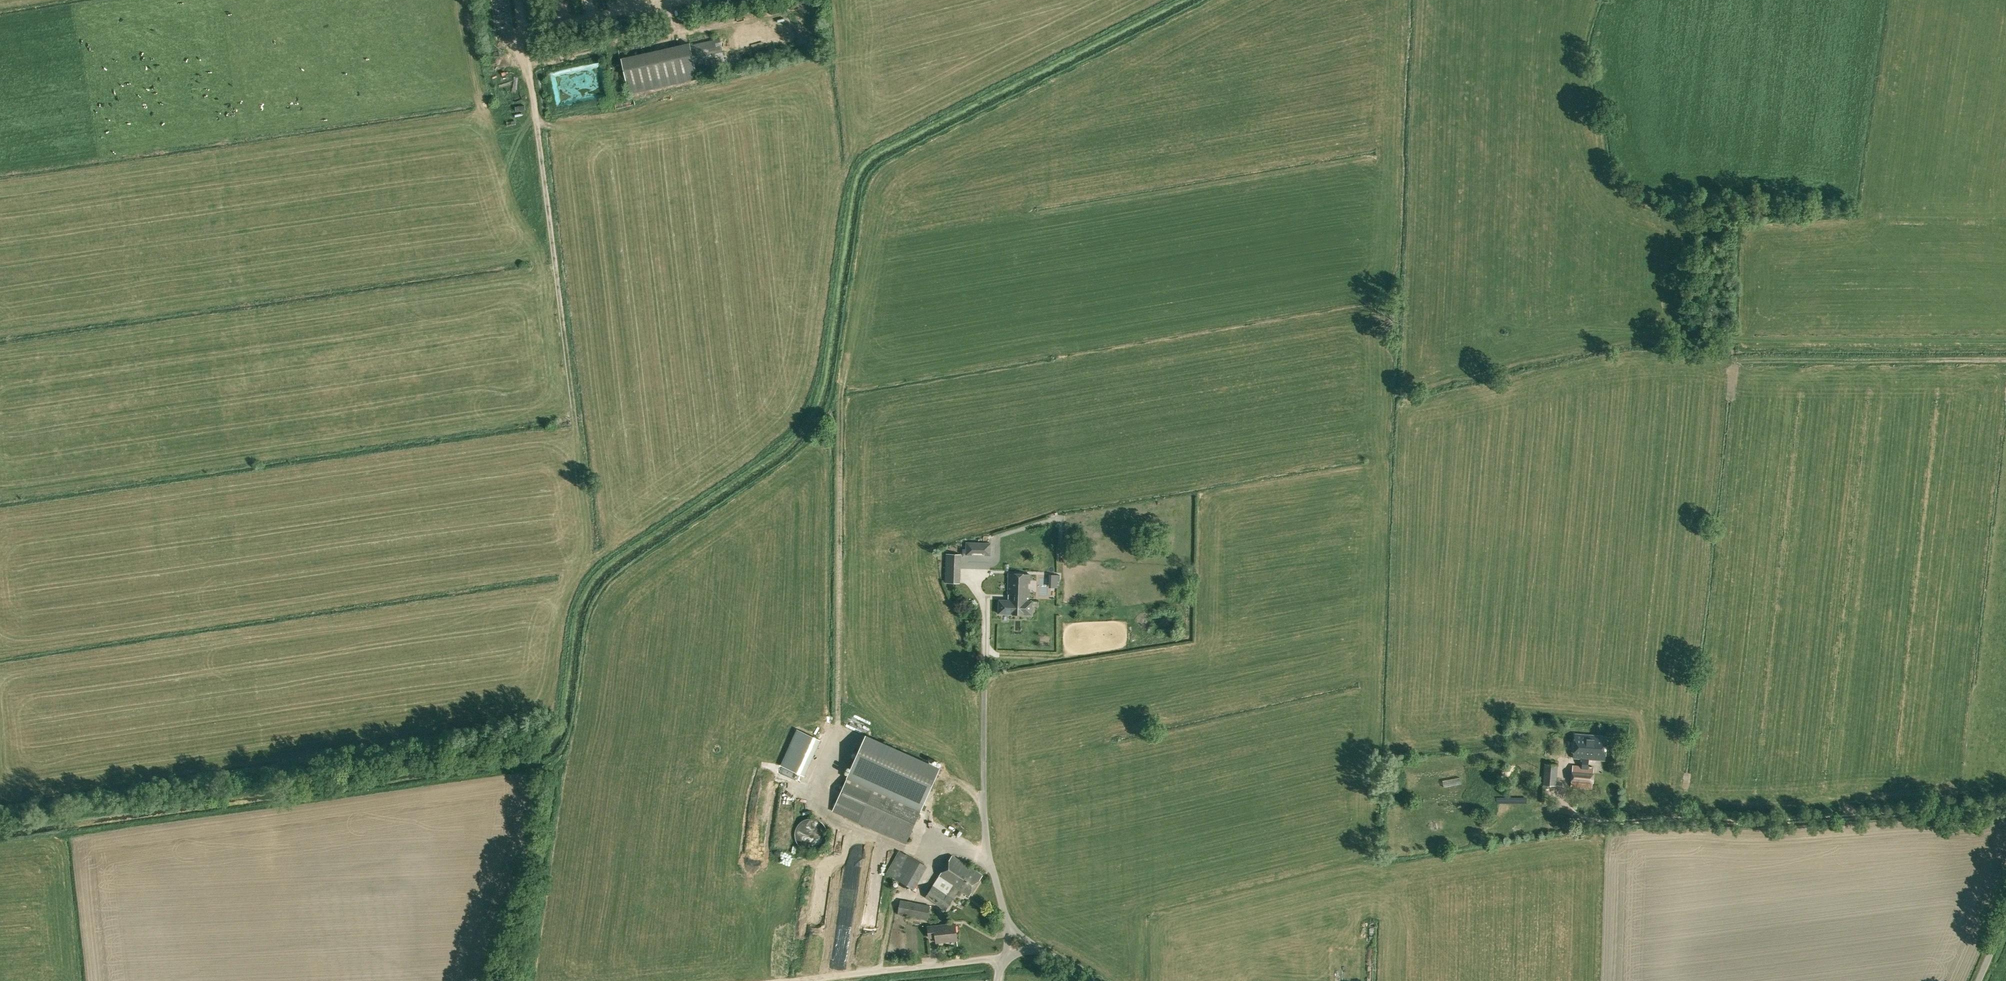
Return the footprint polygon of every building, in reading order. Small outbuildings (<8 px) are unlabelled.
[(621,59),(629,94),(698,79),(690,44),(621,59)] [(554,74),(556,73),(560,100),(596,95),(596,93),(606,92),(601,61),(553,68),(554,74)] [(945,582),(961,583),(961,554),(946,553),(945,582)] [(999,612),(1030,614),(1031,601),(1028,601),(1029,575),(1008,574),(1007,594),(1008,594),(1008,600),(999,599),(999,612)] [(1585,758),(1584,766),(1588,766),(1588,759),(1605,760),(1607,736),(1575,733),(1573,757),(1585,758)] [(956,804),(930,790),(939,769),(864,737),(833,810),(907,842),(918,817),(944,829),(956,804)] [(1543,784),(1556,785),(1557,765),(1545,763),(1543,784)] [(1584,766),(1573,765),(1571,786),(1592,788),(1594,767),(1588,766),(1584,766)] [(782,817),(794,818),(795,808),(783,807),(782,817)] [(796,830),(795,831),(795,832),(795,834),(795,835),(795,837),(796,838),(796,839),(796,841),(797,842),(798,843),(799,844),(799,845),(801,846),(802,847),(803,848),(804,849),(805,849),(807,850),(808,850),(809,850),(811,851),(812,851),(814,850),(815,850),(816,850),(818,849),(819,849),(820,848),(821,847),(822,846),(823,845),(824,844),(825,843),(826,842),(826,841),(827,839),(827,838),(828,836),(828,835),(828,834),(828,832),(827,831),(827,829),(827,828),(826,827),(825,826),(825,824),(824,823),(823,822),(821,821),(820,820),(819,820),(818,819),(816,819),(815,818),(814,818),(812,818),(811,818),(809,818),(808,818),(806,819),(805,819),(804,820),(802,820),(801,821),(800,822),(799,823),(798,824),(797,826),(797,827),(796,828),(796,830)] [(894,877),(914,889),(927,865),(908,854),(906,853),(906,854),(899,850),(886,873),(894,877)] [(925,897),(945,910),(959,889),(968,895),(981,875),(952,855),(939,876),(952,885),(947,894),(933,884),(925,897)] [(898,913),(926,918),(929,905),(900,900),(898,913)] [(936,936),(936,942),(957,940),(955,924),(928,927),(929,937),(936,936)] [(1332,938),(1330,944),(1346,947),(1347,941),(1332,938)] [(941,960),(951,957),(948,946),(938,948),(941,960)] [(1401,980),(1398,980),(1397,970),(1385,970),(1385,980),(1401,980)]
